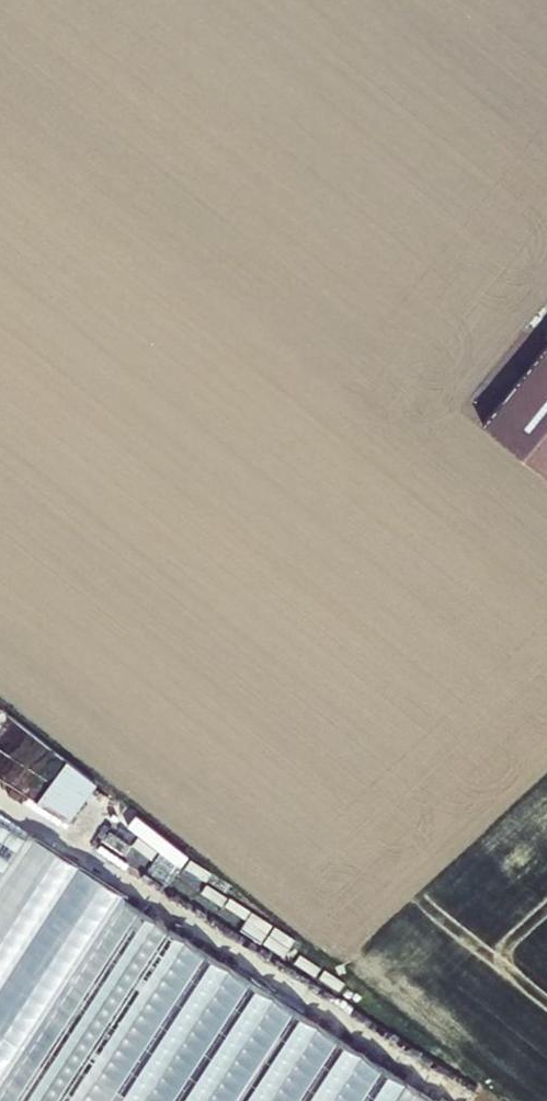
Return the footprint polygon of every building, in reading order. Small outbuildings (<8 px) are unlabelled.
[(546,472),(546,336),(481,421),(546,472)] [(117,899),(121,893),(32,836),(24,838),(0,823),(0,1081),(117,899)] [(0,1081),(0,1100),(430,1100),(117,899),(0,1081)]
